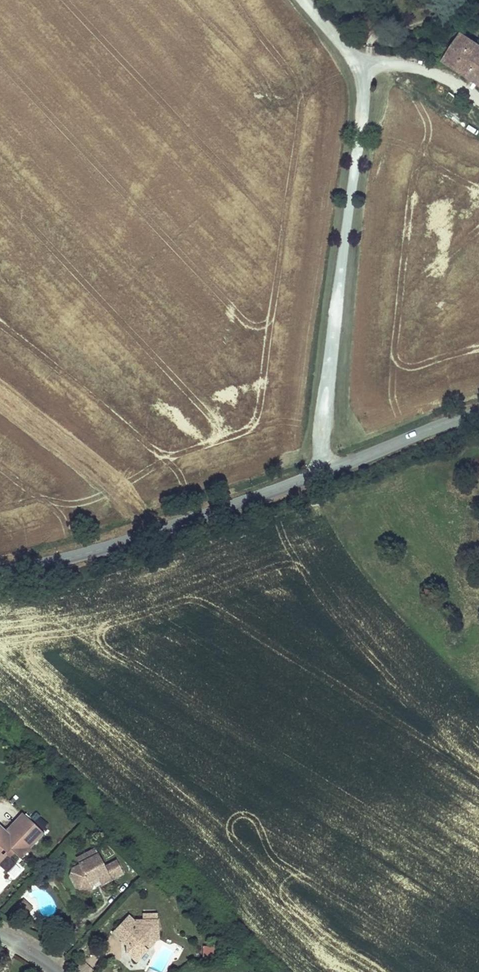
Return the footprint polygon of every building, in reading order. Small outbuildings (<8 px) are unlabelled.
[(442,64),(478,88),(478,50),(460,37),(442,64)] [(23,813),(10,826),(17,832),(12,837),(5,830),(0,825),(0,853),(5,848),(8,851),(11,848),(20,856),(43,833),(23,813)] [(17,832),(10,826),(5,830),(12,837),(17,832)] [(102,886),(123,874),(116,861),(104,867),(95,849),(76,859),(79,864),(72,868),(69,877),(75,889),(91,894),(94,884),(99,881),(102,886)] [(134,918),(129,914),(113,931),(121,939),(123,936),(128,940),(125,943),(127,951),(135,959),(146,947),(142,943),(147,938),(158,937),(157,918),(134,918)]
